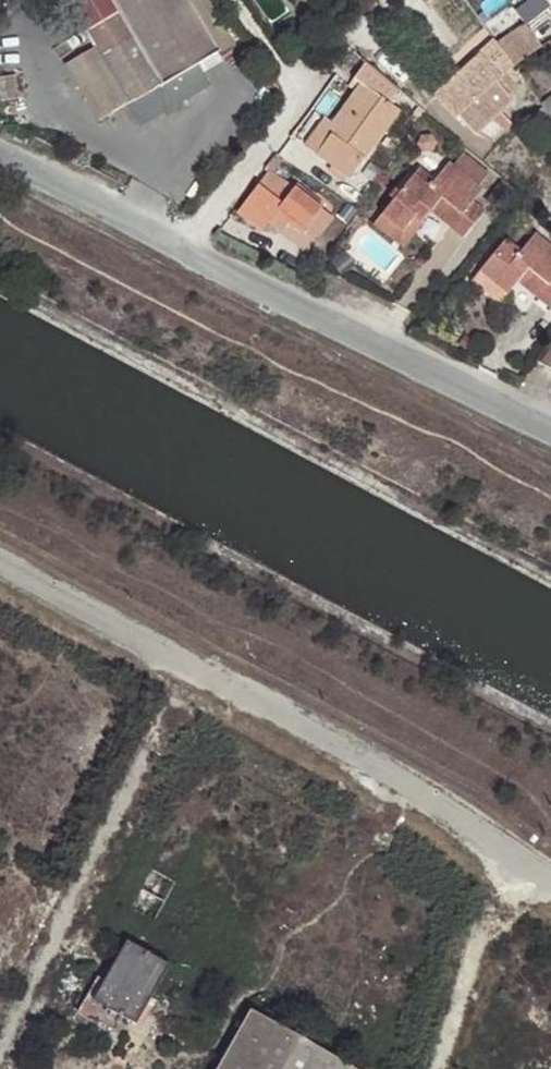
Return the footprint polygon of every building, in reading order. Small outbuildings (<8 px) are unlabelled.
[(191,0),(69,0),(95,45),(65,63),(98,121),(130,103),(143,124),(164,110),(178,101),(206,85),(195,66),(220,49),(191,0)] [(220,49),(233,42),(209,0),(191,0),(220,49)] [(499,46),(515,68),(543,46),(515,10),(488,32),(499,46)] [(499,46),(440,96),(457,120),(463,115),(477,136),(485,128),(498,117),(506,128),(522,114),(495,83),(515,68),(499,46)] [(16,56),(0,56),(0,73),(3,98),(20,97),(16,56)] [(375,69),(369,63),(354,82),(361,86),(332,124),(335,126),(315,152),(350,179),(401,113),(390,103),(400,90),(391,83),(375,69)] [(178,101),(164,110),(170,120),(184,111),(178,101)] [(550,119),(550,101),(543,107),(550,119)] [(485,128),(494,139),(506,128),(498,117),(485,128)] [(335,126),(332,124),(326,118),(305,144),(315,152),(335,126)] [(450,228),(463,239),(486,212),(475,203),(485,191),(451,162),(436,181),(421,168),(384,213),(403,230),(415,216),(423,222),(431,212),(436,206),(455,222),(450,228)] [(267,173),(235,213),(263,233),(278,214),(301,232),(322,205),(297,185),(295,188),(267,173)] [(431,212),(450,228),(455,222),(436,206),(431,212)] [(403,230),(384,213),(377,221),(404,244),(423,222),(415,216),(403,230)] [(518,282),(522,275),(541,290),(536,296),(549,307),(550,304),(550,245),(537,234),(522,250),(508,238),(481,269),(508,292),(518,282)] [(522,275),(518,282),(536,296),(541,290),(522,275)] [(540,360),(550,365),(550,346),(540,360)] [(97,994),(127,1010),(140,1018),(173,956),(131,932),(97,994)] [(118,1026),(127,1010),(97,994),(91,991),(83,1006),(118,1026)] [(255,1001),(218,1068),(382,1068),(255,1001)]
